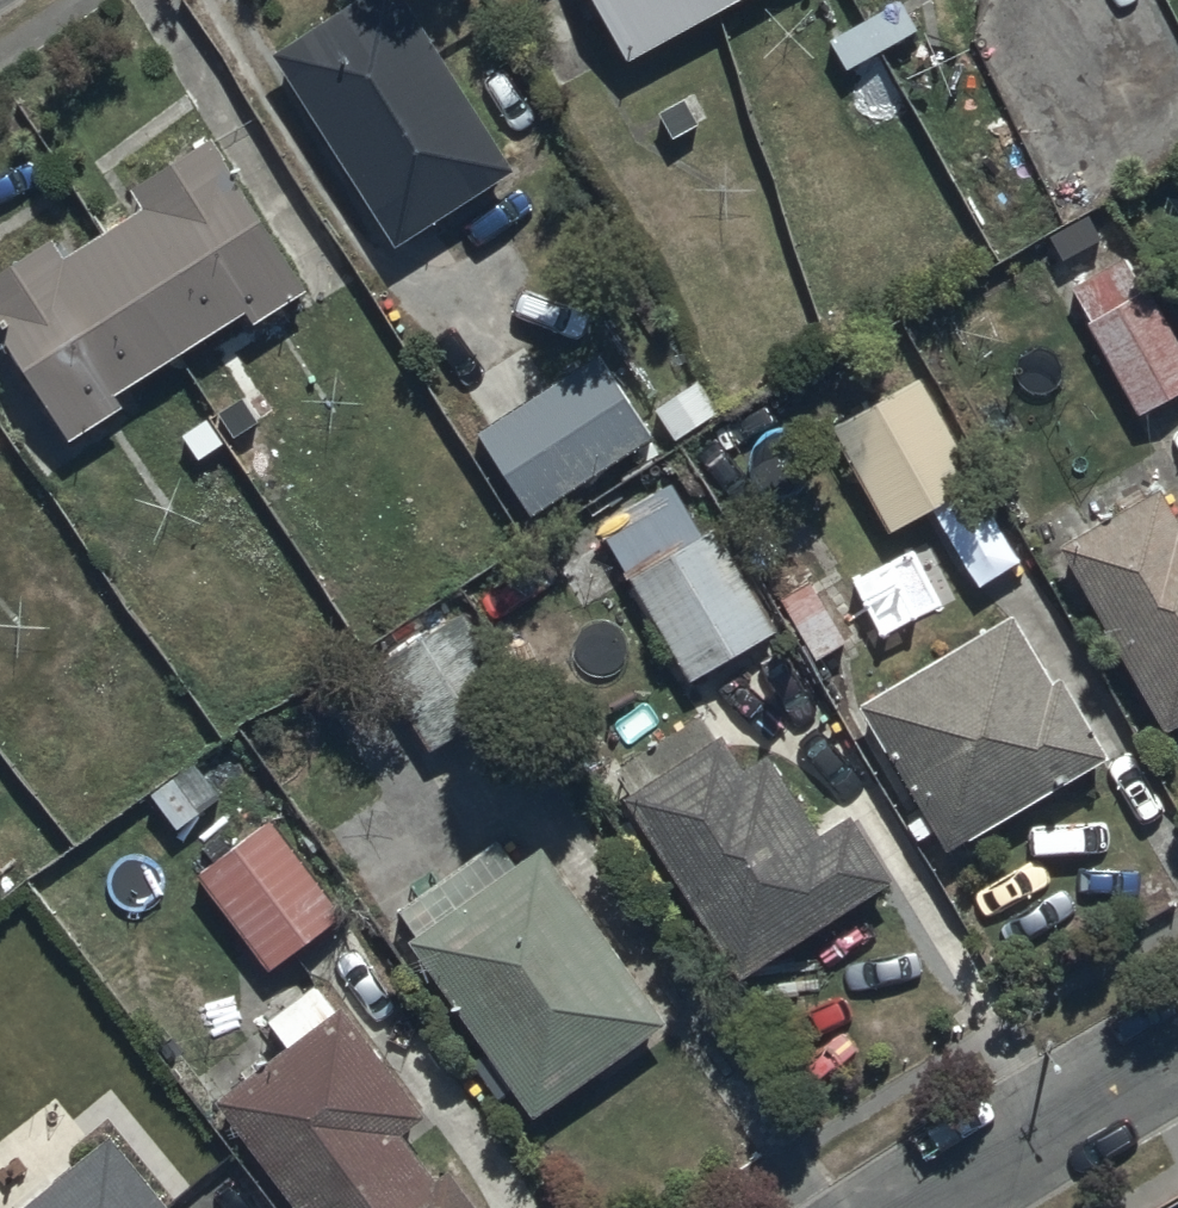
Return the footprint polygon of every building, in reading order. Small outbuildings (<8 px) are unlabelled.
[(412,0),(363,0),(278,54),(401,245),(520,168),(412,0)] [(744,0),(598,0),(633,62),(744,0)] [(833,40),(848,69),(919,30),(904,1),(833,40)] [(0,271),(0,322),(75,439),(132,403),(125,393),(251,312),(257,321),(310,287),(215,137),(137,187),(149,206),(70,256),(57,235),(0,271)] [(1090,325),(1142,416),(1177,396),(1177,334),(1151,287),(1136,296),(1118,264),(1079,287),(1098,320),(1090,325)] [(657,434),(603,350),(547,386),(525,353),(461,394),(537,512),(657,434)] [(986,486),(927,375),(833,425),(893,536),(986,486)] [(247,390),(180,437),(221,496),(255,473),(235,445),(269,421),(247,390)] [(1061,547),(1166,733),(1177,726),(1177,501),(1169,486),(1061,547)] [(726,525),(637,573),(694,679),(783,632),(726,525)] [(459,607),(376,662),(436,752),(519,698),(459,607)] [(1057,683),(1018,616),(865,705),(952,852),(1115,756),(1068,677),(1057,683)] [(750,971),(896,877),(856,814),(826,834),(773,753),(749,768),(728,735),(636,794),(750,971)] [(347,915),(281,827),(210,880),(276,968),(347,915)] [(674,1023),(549,841),(517,863),(502,842),(402,911),(542,1115),(674,1023)] [(221,1102),(301,1207),(484,1207),(456,1170),(443,1180),(407,1132),(427,1117),(345,1009),(340,1013),(318,984),(270,1020),(292,1048),(221,1102)] [(25,1207),(173,1207),(115,1135),(25,1207)]
